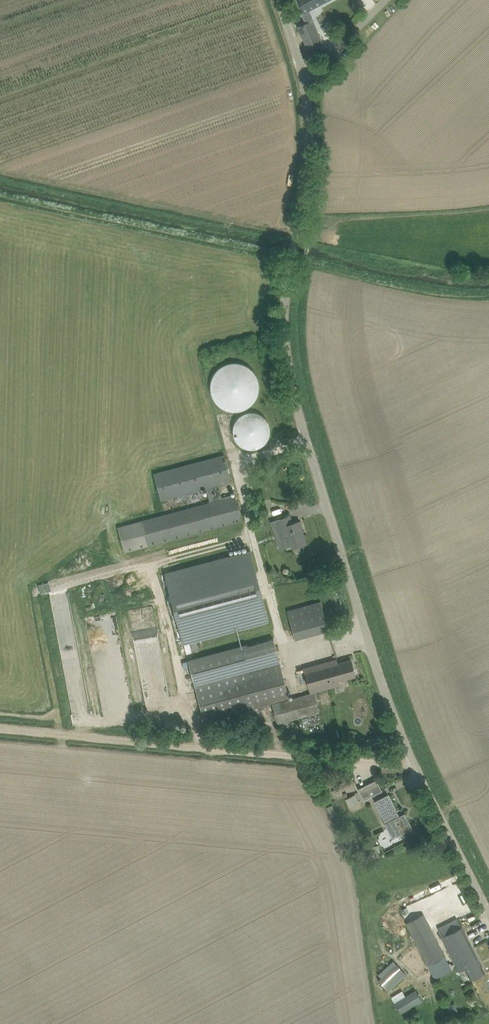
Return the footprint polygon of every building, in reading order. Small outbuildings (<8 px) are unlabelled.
[(300,15),(330,0),(292,0),(300,15)] [(313,20),(298,26),(308,49),(320,44),(323,43),(313,20)] [(258,365),(219,361),(215,406),(233,408),(235,397),(254,399),(258,365)] [(241,434),(236,436),(240,450),(270,442),(264,420),(239,427),(241,434)] [(117,527),(124,552),(124,553),(242,521),(234,494),(221,498),(218,485),(231,481),(224,454),(154,473),(161,501),(206,489),(210,502),(117,527)] [(280,549),(292,545),(293,548),(307,543),(303,534),(299,521),(293,523),(290,515),(280,519),(285,534),(287,534),(287,535),(276,538),(279,548),(280,549)] [(196,639),(269,620),(251,552),(165,574),(165,573),(184,644),(183,642),(190,640),(193,650),(198,648),(196,639)] [(320,601),(287,610),(295,639),(328,630),(320,601)] [(289,698),(278,659),(273,638),(248,645),(247,643),(186,660),(192,682),(204,721),(289,698)] [(330,711),(337,709),(347,707),(340,680),(356,675),(351,660),(338,663),(337,659),(327,661),(303,668),(309,692),(327,687),(329,695),(326,696),(330,711)] [(319,713),(314,692),(272,704),(277,724),(319,713)] [(364,800),(382,791),(376,779),(358,789),(364,800)] [(355,794),(347,798),(346,799),(345,799),(350,808),(360,803),(355,794)] [(393,838),(396,836),(413,828),(405,813),(400,816),(388,794),(380,799),(375,801),(386,823),(385,823),(393,838)] [(332,816),(337,813),(333,804),(327,807),(332,816)] [(360,847),(352,830),(344,834),(352,851),(360,847)] [(372,853),(379,852),(380,852),(379,845),(369,847),(371,854),(372,853)] [(445,957),(444,954),(433,931),(424,914),(406,923),(427,966),(432,963),(445,957)] [(451,962),(449,963),(449,964),(443,967),(446,973),(456,968),(458,972),(464,969),(470,980),(485,972),(462,926),(461,926),(458,919),(438,929),(442,936),(441,937),(448,952),(447,952),(449,955),(450,955),(454,963),(452,964),(451,962)] [(379,980),(388,990),(406,973),(397,964),(382,978),(379,980)] [(411,993),(394,1003),(401,1014),(418,1004),(411,993)]
